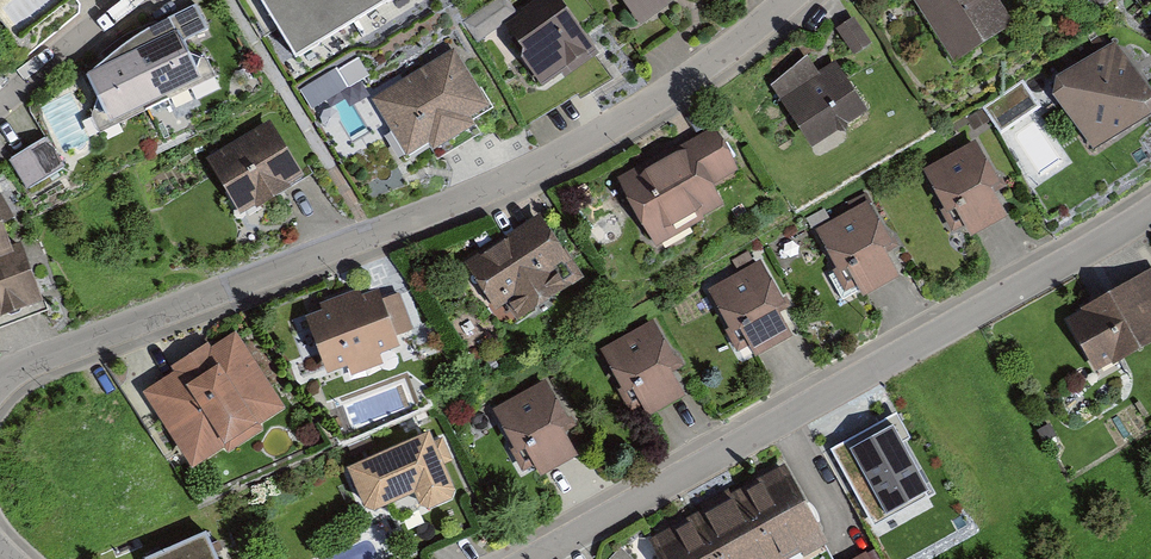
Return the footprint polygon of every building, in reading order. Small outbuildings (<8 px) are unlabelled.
[(296,57),(389,0),(261,0),(296,57)] [(594,46),(561,0),(534,0),(504,22),(522,47),(521,56),(541,84),(594,46)] [(630,20),(659,0),(615,0),(630,20)] [(944,59),(1002,23),(988,0),(907,0),(944,59)] [(138,38),(89,73),(115,121),(200,82),(171,18),(138,38)] [(836,31),(854,60),(872,49),(854,20),(836,31)] [(1056,84),(1052,102),(1093,153),(1148,123),(1150,122),(1150,96),(1149,93),(1115,44),(1056,84)] [(475,124),(471,116),(489,105),(454,48),(371,98),(406,156),(429,142),(433,150),(475,124)] [(807,59),(772,90),(812,152),(867,117),(834,65),(818,75),(807,59)] [(988,110),(1003,132),(1042,105),(1026,83),(988,110)] [(207,163),(240,219),(302,182),(269,126),(207,163)] [(702,131),(608,180),(641,243),(707,208),(696,186),(724,171),(702,131)] [(47,140),(9,163),(27,193),(65,171),(47,140)] [(973,144),(913,171),(932,213),(935,211),(942,228),(952,223),(960,240),(996,224),(980,188),(990,183),(973,144)] [(865,205),(806,232),(825,273),(827,272),(835,288),(845,284),(852,301),(889,284),(873,249),(883,244),(865,205)] [(570,280),(529,214),(447,264),(477,312),(492,303),(503,322),(570,280)] [(18,309),(1,248),(0,249),(0,314),(18,309)] [(737,355),(749,349),(756,363),(792,343),(777,316),(787,311),(761,264),(707,293),(728,332),(725,334),(737,355)] [(1060,315),(1090,369),(1150,335),(1150,279),(1144,267),(1060,315)] [(361,291),(287,317),(308,375),(326,369),(329,380),(369,366),(365,354),(381,348),(378,339),(404,330),(391,293),(365,302),(361,291)] [(647,323),(588,350),(606,391),(609,390),(617,406),(627,402),(634,419),(671,402),(655,366),(665,362),(647,323)] [(193,468),(225,447),(228,452),(264,429),(261,423),(286,407),(235,330),(211,347),(207,342),(171,366),(174,370),(143,391),(193,468)] [(544,385),(484,412),(503,453),(506,452),(513,468),(523,464),(531,481),(567,464),(551,428),(561,424),(544,385)] [(927,496),(897,444),(910,437),(896,412),(830,448),(873,526),(927,496)] [(415,493),(420,505),(429,509),(452,499),(456,489),(430,430),(346,467),(364,507),(374,511),(415,493)] [(782,558),(827,533),(785,460),(740,485),(782,558)] [(740,485),(695,510),(723,558),(780,558),(782,558),(740,485)] [(695,510),(650,536),(663,558),(723,558),(695,510)] [(136,558),(198,558),(190,538),(136,558)]
